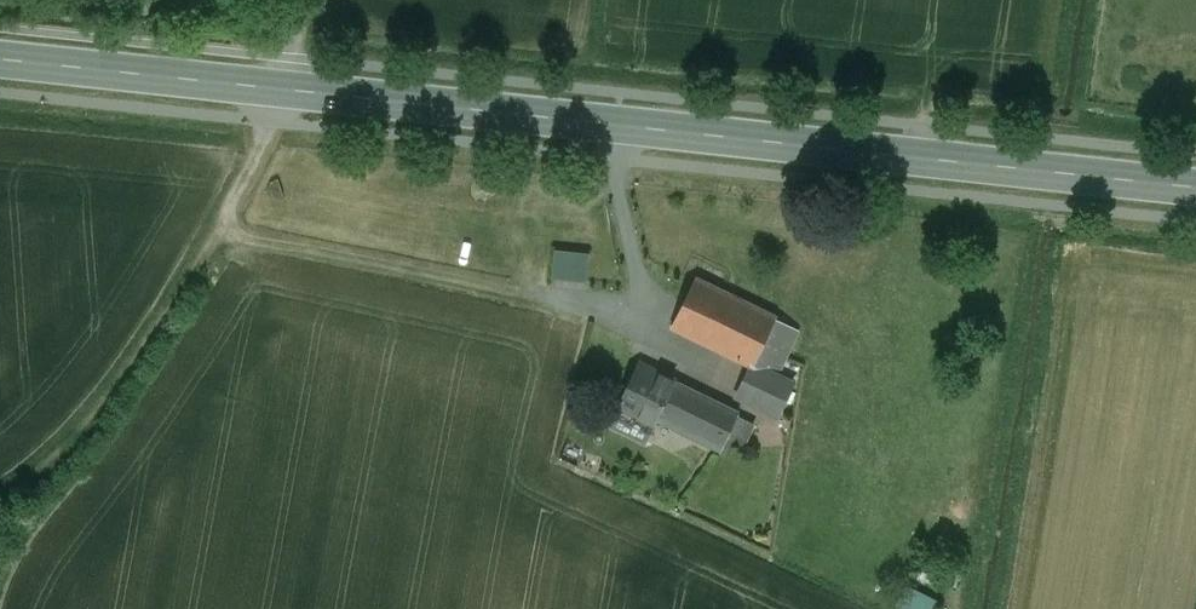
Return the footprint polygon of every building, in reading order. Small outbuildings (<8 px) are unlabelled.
[(596,280),(597,251),(561,249),(560,279),(596,280)] [(798,330),(696,279),(672,327),(752,365),(773,375),(776,376),(798,330)] [(662,373),(641,363),(620,409),(621,409),(655,426),(659,419),(676,383),(660,376),(662,373)] [(773,375),(752,366),(738,396),(768,410),(783,380),(776,376),(773,375)] [(739,414),(676,383),(659,419),(660,419),(723,450),(731,435),(729,434),(738,416),(738,417),(739,414)] [(655,426),(621,409),(612,427),(646,443),(651,431),(654,432),(660,419),(659,419),(655,426)] [(738,417),(738,416),(729,434),(731,435),(746,442),(754,424),(738,417)] [(913,608),(940,608),(943,599),(915,589),(909,607),(913,608)]
